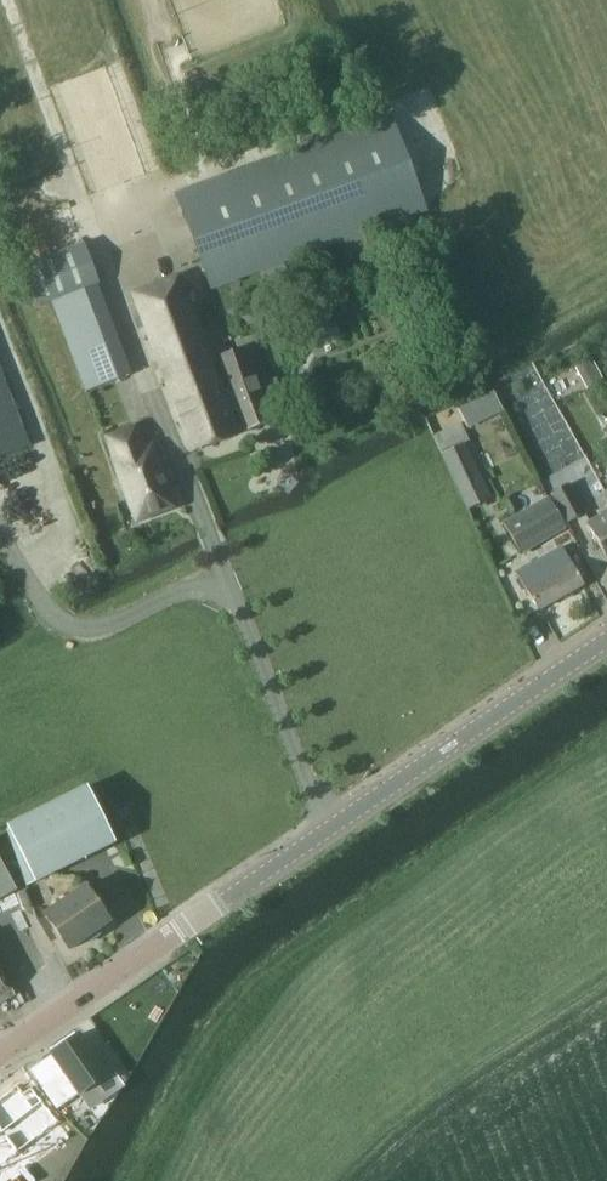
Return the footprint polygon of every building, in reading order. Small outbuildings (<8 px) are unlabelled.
[(211,289),(229,282),(428,209),(393,113),(176,192),(211,289)] [(86,242),(24,265),(39,306),(54,300),(88,391),(131,375),(97,284),(101,283),(86,242)] [(192,451),(238,433),(179,274),(133,291),(192,451)] [(252,366),(260,363),(265,361),(258,341),(218,356),(232,391),(227,393),(230,402),(235,400),(247,430),(271,421),(267,411),(286,404),(276,377),(259,384),(252,366)] [(30,444),(0,367),(0,456),(30,444)] [(545,373),(525,381),(521,370),(513,373),(534,426),(562,415),(545,373)] [(495,387),(458,402),(467,423),(504,408),(495,387)] [(468,509),(492,497),(466,442),(471,440),(462,421),(434,434),(443,453),(442,453),(468,509)] [(146,444),(137,422),(105,435),(138,520),(176,505),(151,442),(146,444)] [(568,484),(554,492),(567,513),(581,504),(568,484)] [(539,501),(525,509),(504,522),(522,554),(567,527),(549,495),(539,501)] [(588,523),(606,556),(606,512),(588,523)] [(563,544),(516,570),(539,610),(585,583),(563,544)] [(8,826),(28,885),(115,842),(87,785),(7,824),(8,826)] [(17,889),(0,856),(0,898),(17,889)] [(70,948),(110,920),(85,884),(44,912),(70,948)] [(12,988),(0,966),(0,995),(12,988)] [(94,1054),(79,1033),(52,1052),(82,1094),(114,1071),(100,1050),(94,1054)] [(0,1101),(0,1164),(59,1124),(30,1081),(0,1101)] [(71,1123),(88,1107),(77,1095),(60,1111),(71,1123)]
